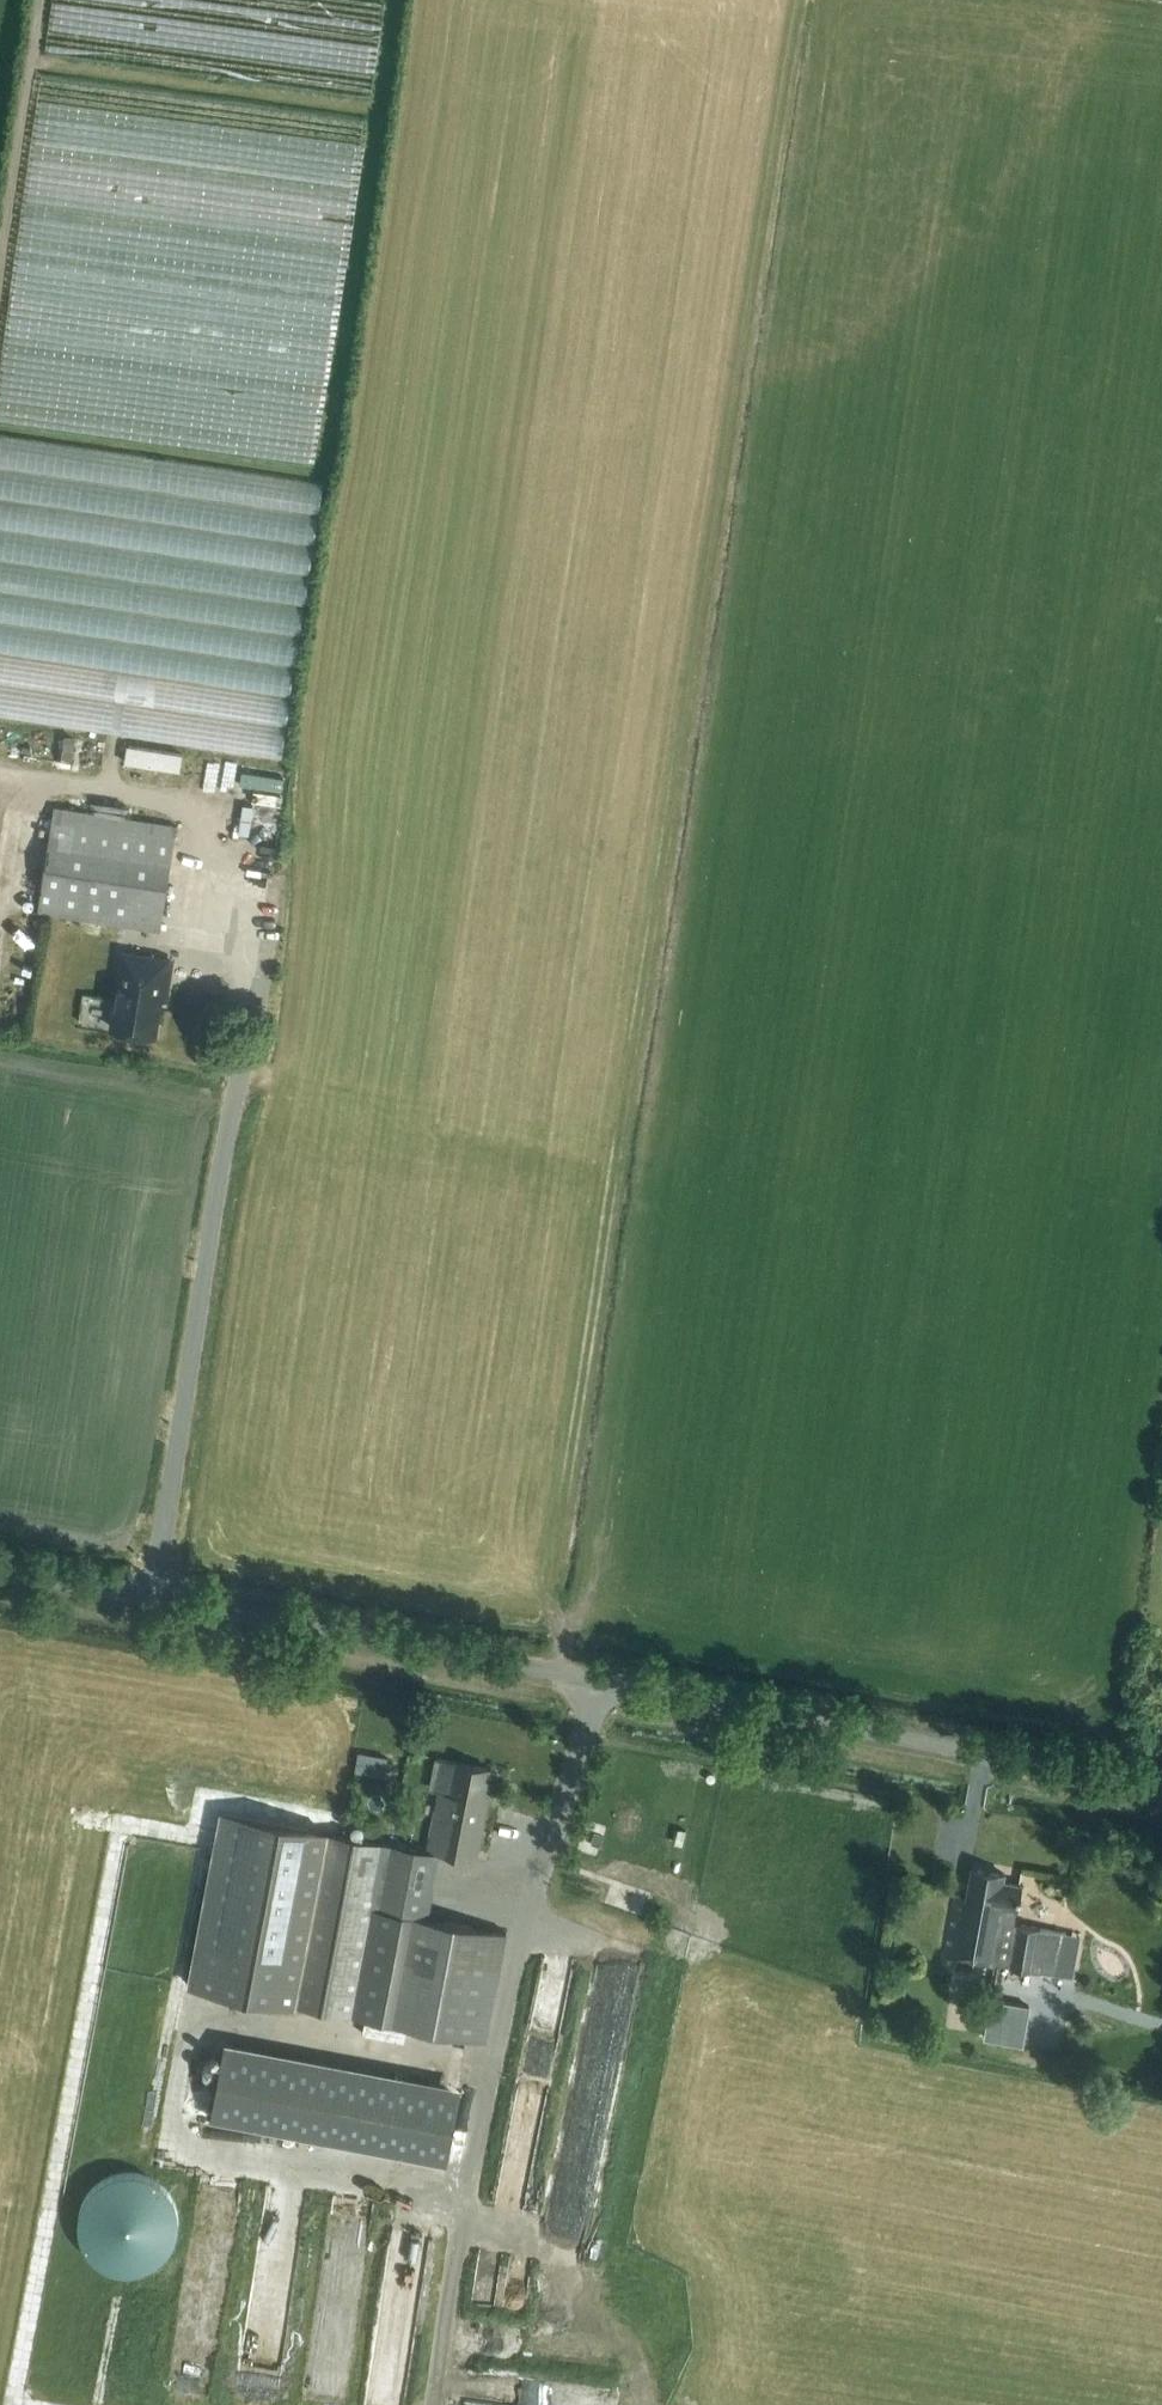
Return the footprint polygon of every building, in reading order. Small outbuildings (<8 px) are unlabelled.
[(191,737),(190,742),(294,755),(329,475),(0,433),(0,712),(191,737)] [(160,930),(176,824),(54,805),(38,911),(160,930)] [(171,959),(124,952),(112,1026),(154,1033),(159,998),(164,998),(171,959)] [(383,1778),(386,1757),(357,1752),(354,1772),(383,1778)] [(482,1800),(489,1767),(457,1761),(450,1793),(438,1791),(426,1849),(477,1859),(488,1801),(482,1800)] [(220,1810),(188,1984),(486,2039),(506,1932),(424,1917),(436,1851),(328,1831),(328,1830),(220,1810)] [(1004,1965),(1056,1974),(1063,1932),(1014,1923),(1016,1908),(1017,1908),(1022,1883),(1004,1880),(1005,1873),(971,1867),(966,1899),(958,1898),(948,1954),(999,1963),(1002,1946),(1007,1947),(1006,1957),(1004,1965)] [(992,1998),(985,2037),(1022,2044),(1029,2005),(992,1998)] [(447,2162),(459,2098),(411,2089),(399,2153),(447,2162)]
